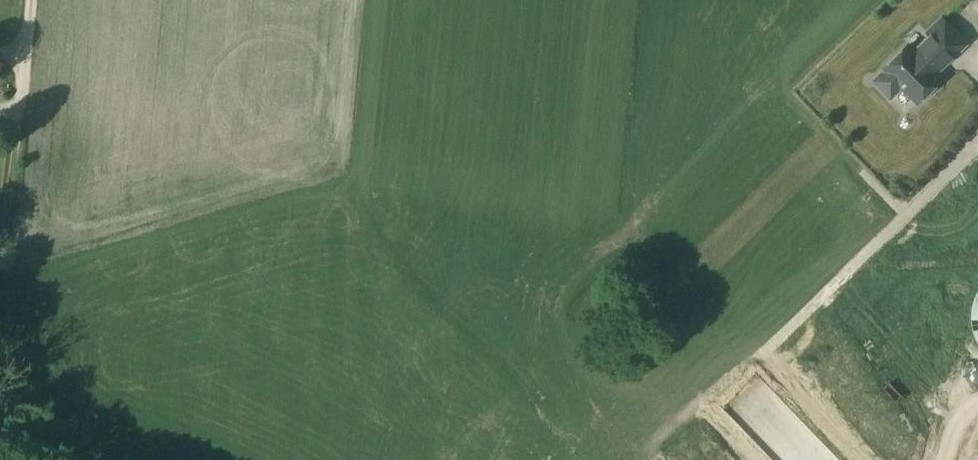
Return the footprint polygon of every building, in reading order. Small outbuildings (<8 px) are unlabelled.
[(873,81),(890,99),(901,88),(916,103),(941,80),(935,73),(965,44),(941,19),(927,33),(930,36),(914,51),(908,45),(883,69),(884,70),(873,81)] [(974,296),(970,306),(969,316),(970,327),(973,337),(977,346),(977,347),(977,289),(974,296)] [(916,407),(934,416),(960,360),(942,352),(916,407)]
